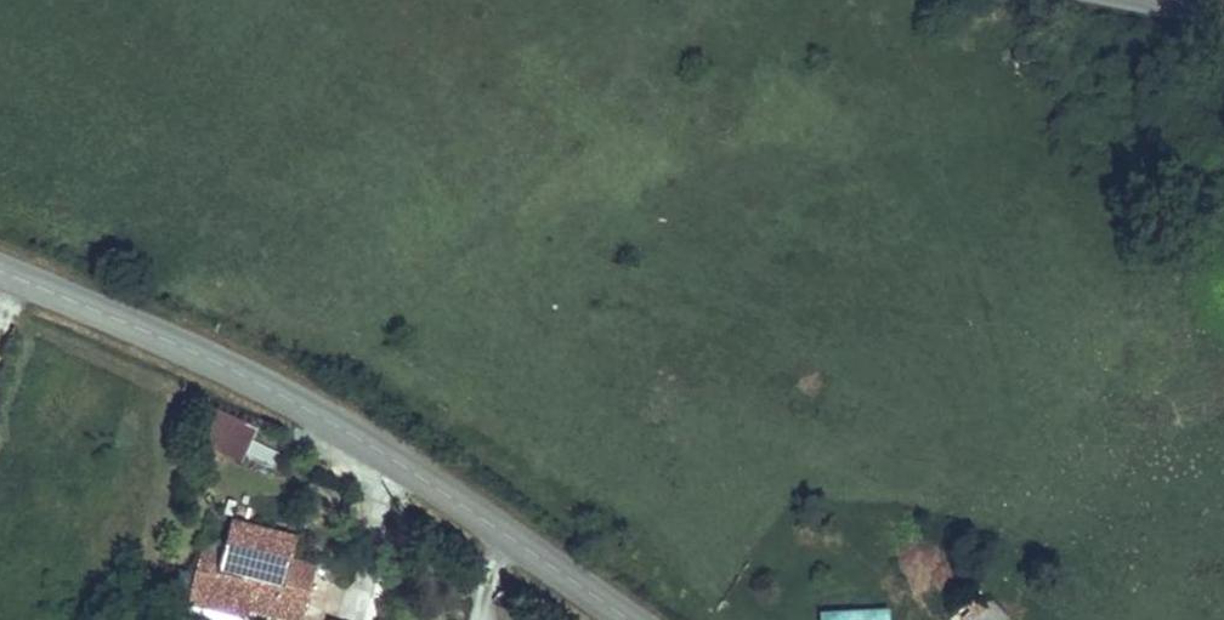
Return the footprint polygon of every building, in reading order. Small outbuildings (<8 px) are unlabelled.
[(177,605),(236,619),(241,619),(243,611),(278,619),(296,619),(310,563),(287,557),(294,530),(226,513),(215,556),(191,550),(177,605)] [(958,612),(961,619),(1004,619),(997,599),(958,612)] [(816,619),(888,619),(888,609),(816,611),(816,619)]
